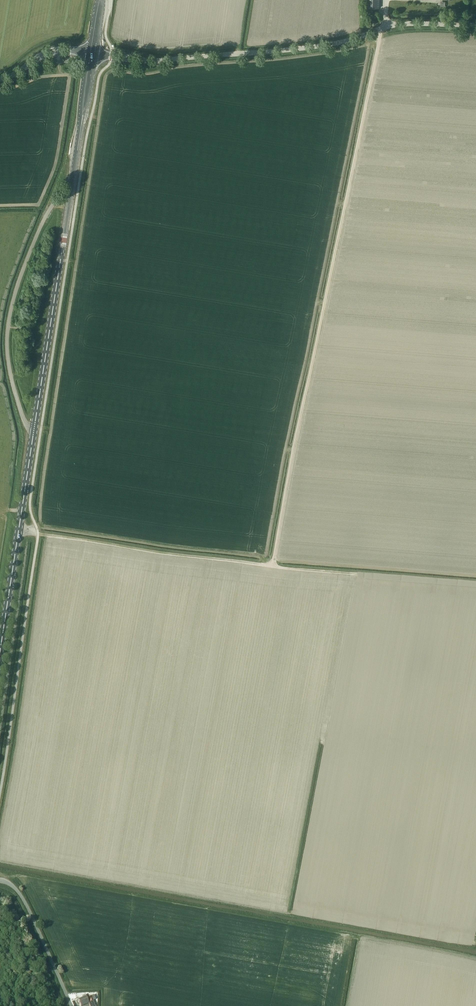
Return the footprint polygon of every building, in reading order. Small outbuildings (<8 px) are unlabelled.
[(93,1001),(96,999),(94,995),(88,997),(88,996),(86,997),(86,995),(82,996),(83,997),(79,999),(81,1005),(89,1003),(90,1005),(95,1005),(93,1001)]
